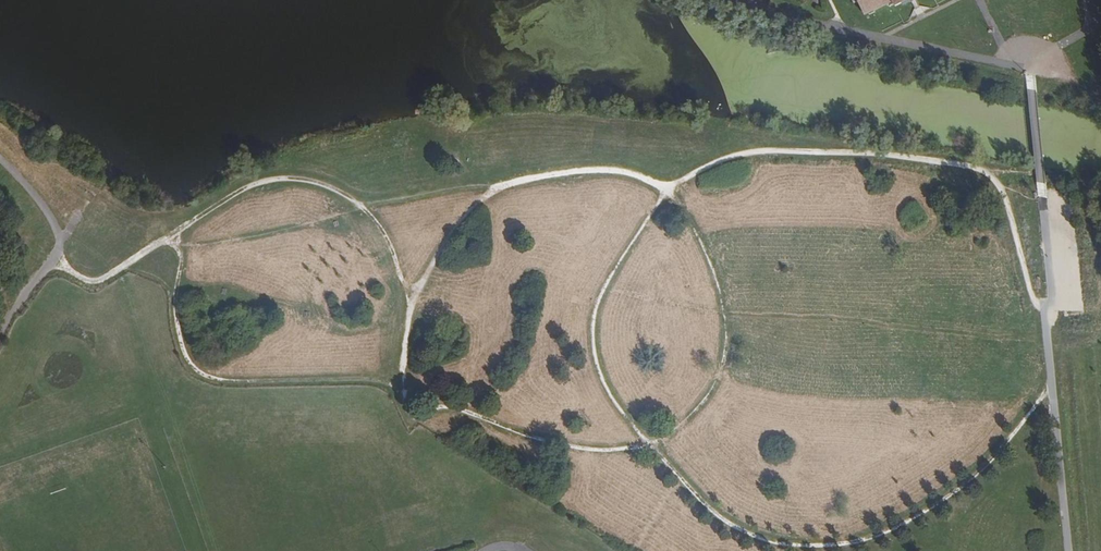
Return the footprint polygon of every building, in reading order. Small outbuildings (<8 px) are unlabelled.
[(909,0),(857,0),(864,14),(873,9),(874,12),(892,3),(894,7),(909,0)]
